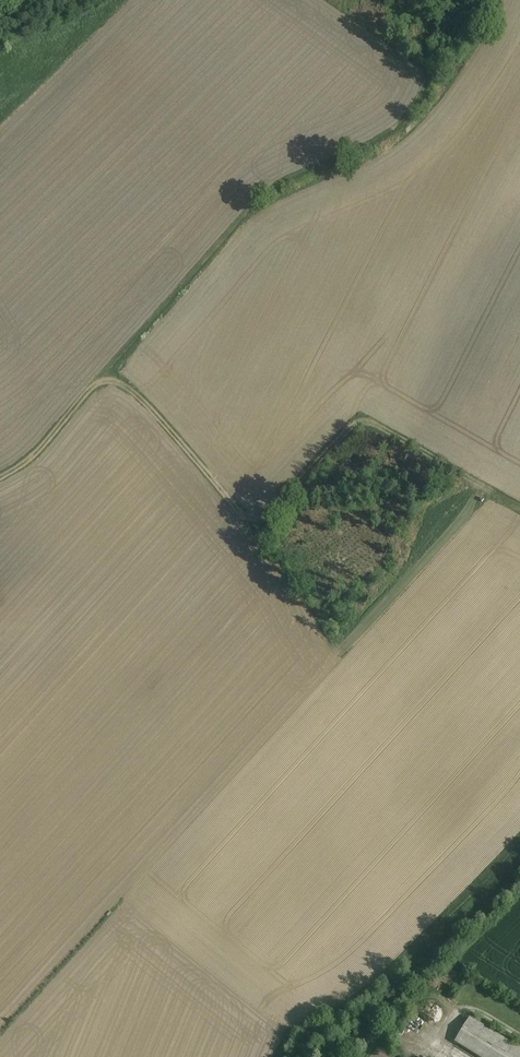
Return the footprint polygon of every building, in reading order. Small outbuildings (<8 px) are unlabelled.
[(473,1019),(459,1042),(484,1056),(519,1056),(519,1047),(473,1019)]
